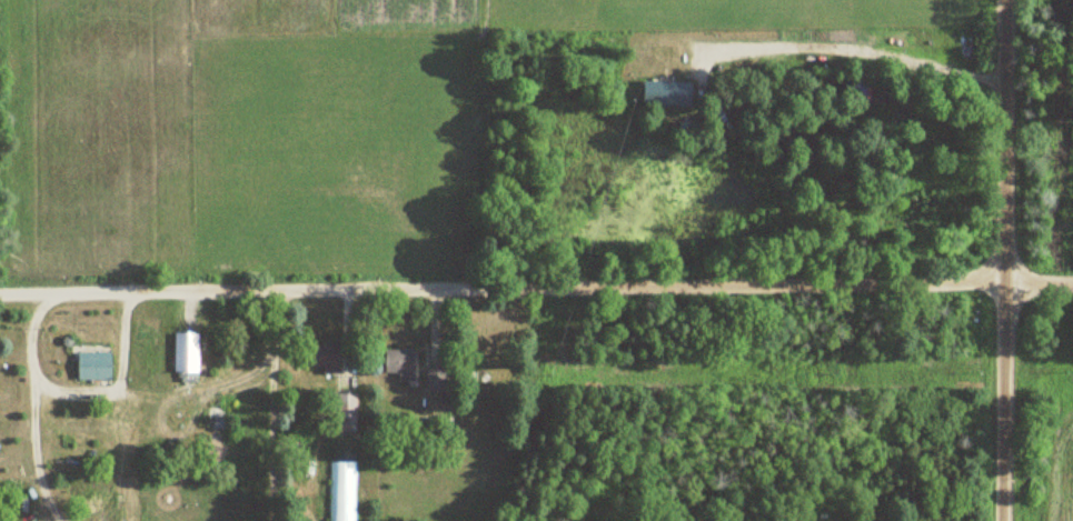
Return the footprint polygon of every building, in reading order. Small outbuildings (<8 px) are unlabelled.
[(199,333),(175,333),(175,373),(199,373),(199,333)] [(314,373),(341,373),(341,343),(314,343),(314,373)] [(417,348),(387,348),(387,372),(399,372),(399,380),(417,380),(417,348)] [(112,353),(79,353),(79,380),(112,380),(112,353)] [(341,430),(358,430),(358,393),(341,393),(341,430)]
